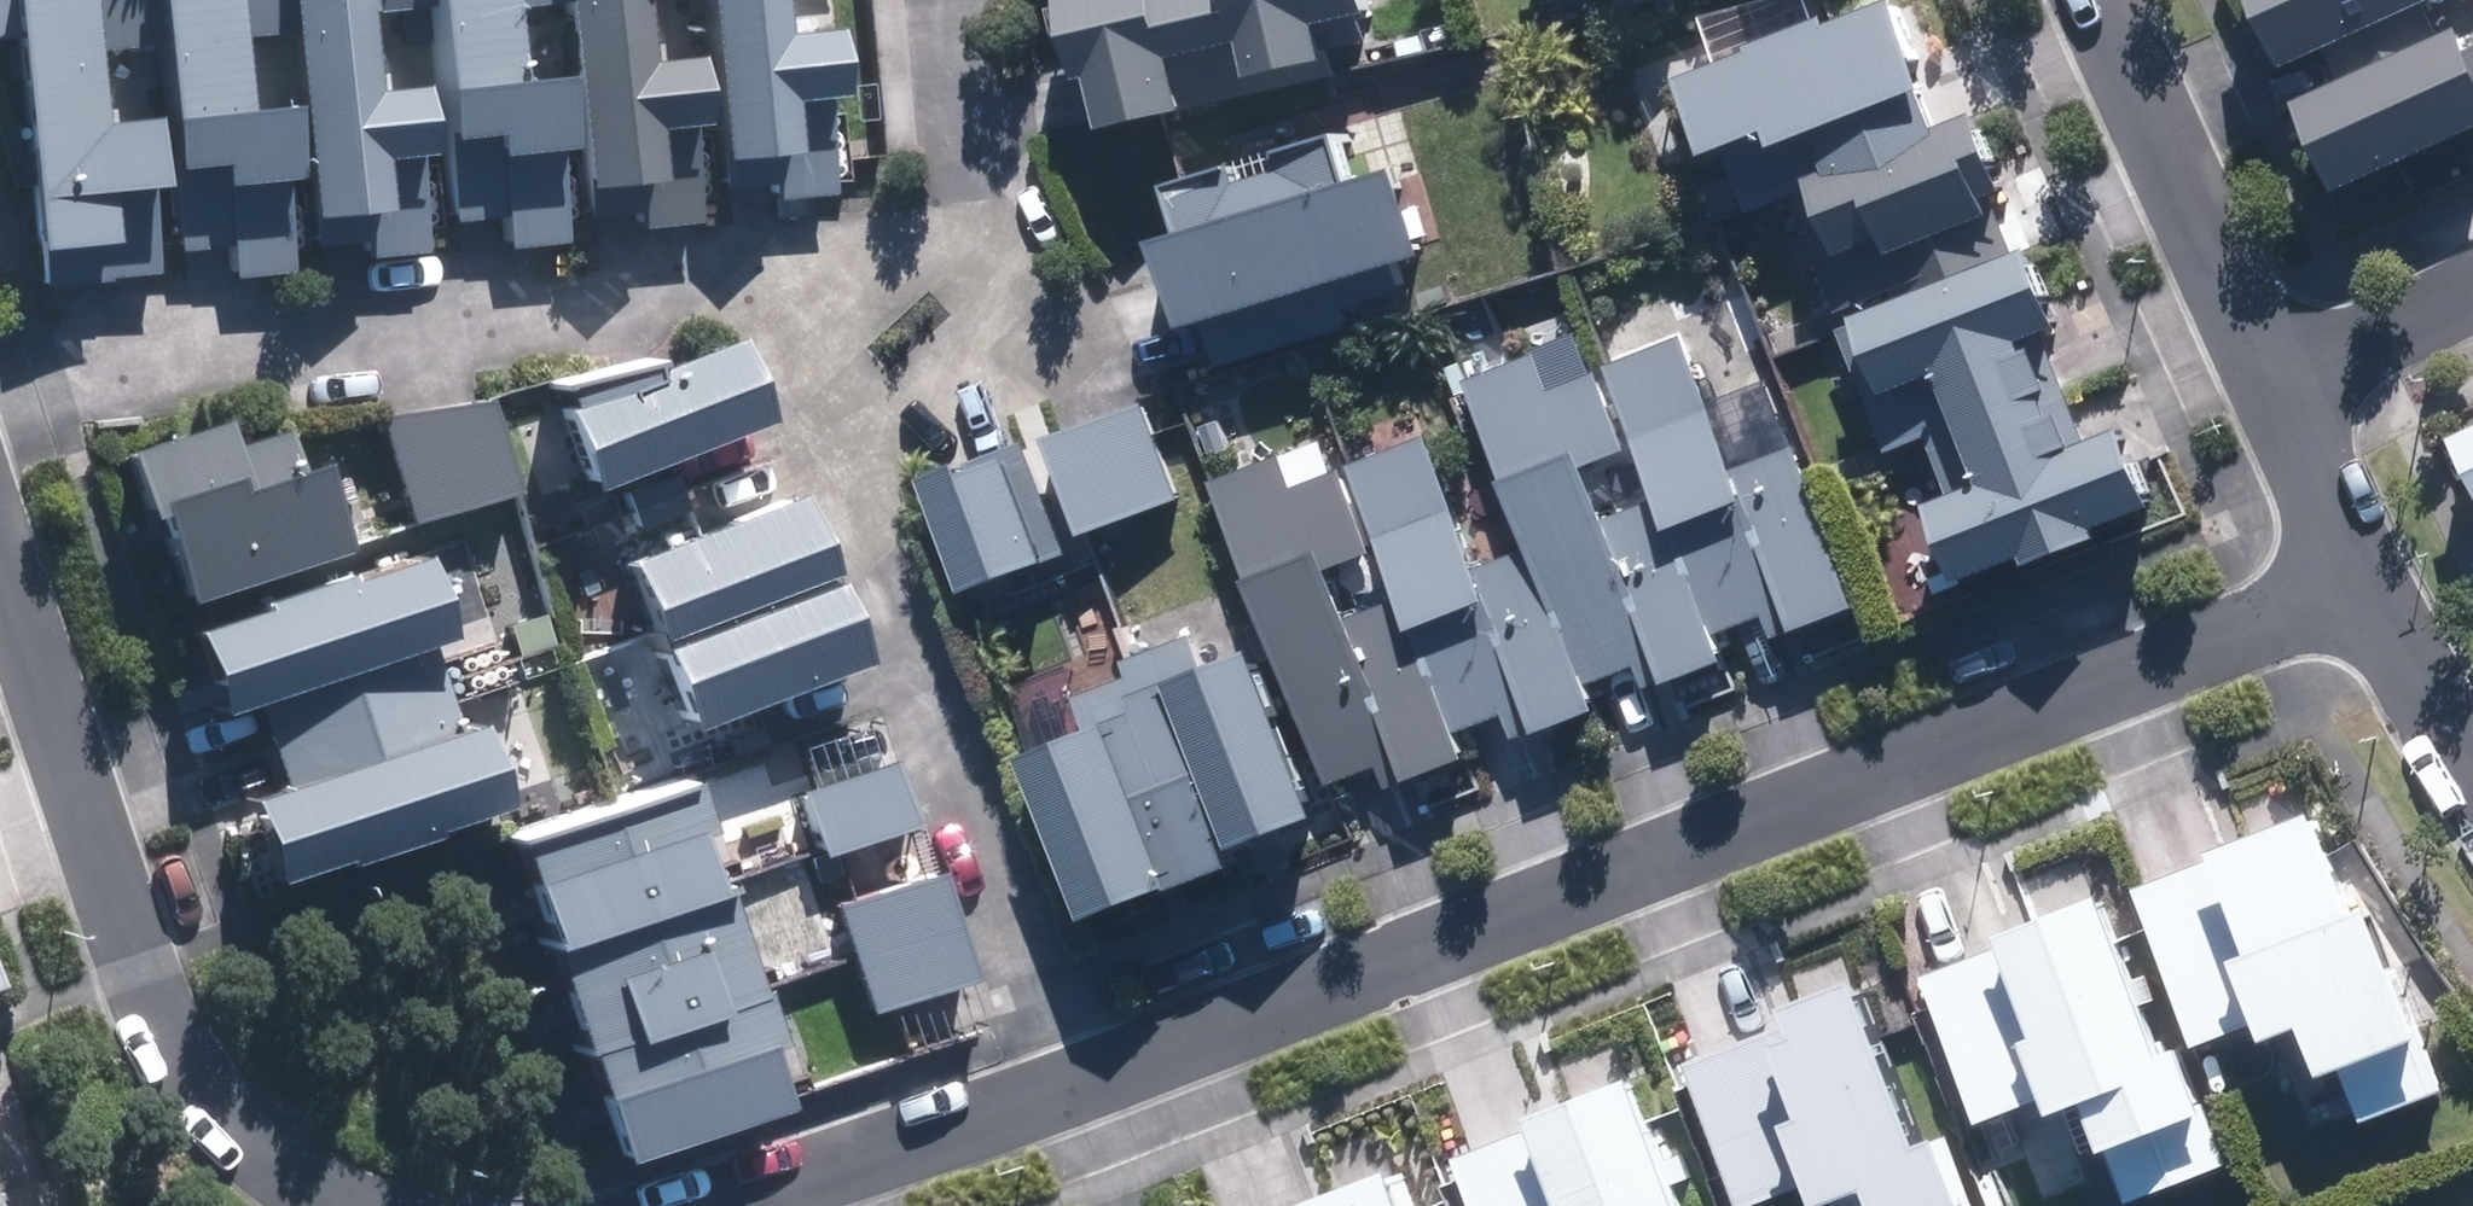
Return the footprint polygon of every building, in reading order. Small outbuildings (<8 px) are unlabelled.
[(134,0),(0,0),(0,114),(11,267),(83,262),(85,289),(155,283),(153,263),(143,132),(87,136),(81,62),(138,58),(134,0)] [(288,282),(276,117),(227,120),(222,52),(273,48),(271,27),(269,0),(134,0),(138,58),(143,132),(153,263),(218,258),(220,287),(288,282)] [(286,229),(352,224),(356,267),(421,262),(417,210),(367,214),(364,173),(414,170),(408,97),(354,101),(348,22),(413,17),(411,0),(269,0),(271,27),(273,48),(286,229)] [(562,249),(550,85),(501,88),(496,17),(541,14),(540,0),(411,0),(413,17),(423,154),(436,153),(442,231),(494,228),(496,254),(562,249)] [(636,145),(684,141),(679,65),(630,69),(625,0),(546,0),(561,203),(628,198),(631,238),(693,234),(688,172),(638,175),(636,145)] [(771,113),(824,107),(816,37),(764,42),(759,0),(680,0),(699,174),(765,167),(769,208),(827,202),(822,152),(776,157),(771,113)] [(1370,30),(1363,0),(1215,0),(1168,11),(1166,0),(1098,0),(1052,10),(1064,61),(1084,56),(1104,144),(1194,124),(1182,73),(1241,59),(1249,94),(1332,75),(1324,40),(1370,30)] [(1612,11),(1664,0),(1610,0),(1612,11)] [(2282,85),(2464,0),(2242,0),(2282,85)] [(1830,29),(1674,88),(1706,174),(1769,150),(1776,168),(1933,108),(1898,16),(1834,40),(1830,29)] [(2292,118),(2334,211),(2472,148),(2472,35),(2292,118)] [(1892,270),(1996,232),(1989,213),(2007,206),(1973,112),(1821,167),(1827,182),(1805,189),(1836,275),(1887,256),(1892,270)] [(1176,221),(1187,256),(1161,264),(1188,346),(1426,269),(1399,187),(1352,202),(1341,168),(1176,221)] [(1838,339),(1885,460),(1927,444),(1952,510),(1930,519),(1959,595),(2023,570),(2027,581),(2102,552),(2098,541),(2156,518),(2129,448),(2086,464),(2041,348),(2063,340),(2033,264),(1838,339)] [(1771,644),(1854,614),(1797,457),(1737,479),(1690,348),(1608,377),(1638,462),(1654,506),(1599,527),(1649,666),(1650,667),(1658,689),(1724,665),(1713,634),(1761,617),(1771,644)] [(724,354),(539,423),(570,505),(755,436),(724,354)] [(1638,697),(1658,689),(1650,667),(1649,666),(1599,527),(1583,482),(1638,462),(1608,377),(1552,398),(1542,371),(1478,394),(1537,557),(1585,690),(1630,674),(1638,697)] [(480,403),(371,420),(405,534),(510,502),(480,403)] [(1139,409),(1047,450),(1091,549),(1183,509),(1139,409)] [(285,479),(270,437),(216,455),(208,431),(115,463),(169,621),(329,565),(297,474),(285,479)] [(2472,502),(2472,431),(2446,444),(2472,502)] [(1515,745),(1595,717),(1585,690),(1537,557),(1477,578),(1428,443),(1352,470),(1393,583),(1415,643),(1451,742),(1507,722),(1515,745)] [(1028,448),(922,490),(969,610),(1075,569),(1028,448)] [(1325,581),(1376,563),(1345,479),(1294,497),(1282,462),(1214,487),(1251,588),(1318,563),(1325,581)] [(639,654),(818,587),(785,499),(606,566),(639,654)] [(435,653),(405,561),(168,640),(199,732),(435,653)] [(1318,563),(1251,588),(1325,793),(1393,768),(1333,605),(1325,581),(1318,563)] [(1393,583),(1333,605),(1393,768),(1400,788),(1460,766),(1451,742),(1415,643),(1393,583)] [(818,587),(639,654),(674,746),(853,679),(818,587)] [(1200,643),(1153,661),(1158,674),(1231,857),(1233,863),(1323,828),(1257,661),(1214,678),(1200,643)] [(261,755),(276,796),(228,813),(257,895),(485,816),(433,668),(253,730),(261,755)] [(1094,744),(1028,770),(1094,935),(1239,878),(1233,863),(1231,857),(1158,674),(1079,705),(1094,744)] [(892,769),(790,800),(810,866),(912,835),(892,769)] [(534,974),(703,918),(666,806),(497,861),(534,974)] [(2342,887),(2317,820),(2132,888),(2192,1051),(2214,1043),(2234,1097),(2276,1081),(2283,1099),(2300,1092),(2315,1131),(2355,1116),(2359,1127),(2443,1095),(2363,879),(2342,887)] [(933,876),(824,911),(860,1021),(968,985),(933,876)] [(2226,1170),(2181,1047),(2160,1055),(2103,899),(1995,939),(2000,951),(1922,980),(1977,1129),(2003,1120),(2034,1203),(2086,1184),(2094,1205),(2126,1205),(2226,1170)] [(703,918),(534,974),(597,1166),(767,1111),(703,918)] [(1951,1137),(1919,1148),(1863,985),(1760,1021),(1766,1037),(1685,1065),(1734,1205),(1758,1205),(1802,1191),(1808,1205),(1975,1205),(1951,1137)] [(1571,1104),(1523,1121),(1527,1132),(1455,1158),(1473,1205),(1682,1205),(1675,1188),(1692,1182),(1682,1155),(1666,1161),(1637,1080),(1626,1084),(1611,1045),(1557,1064),(1571,1104)] [(1409,1168),(1303,1205),(1422,1205),(1409,1168)]
